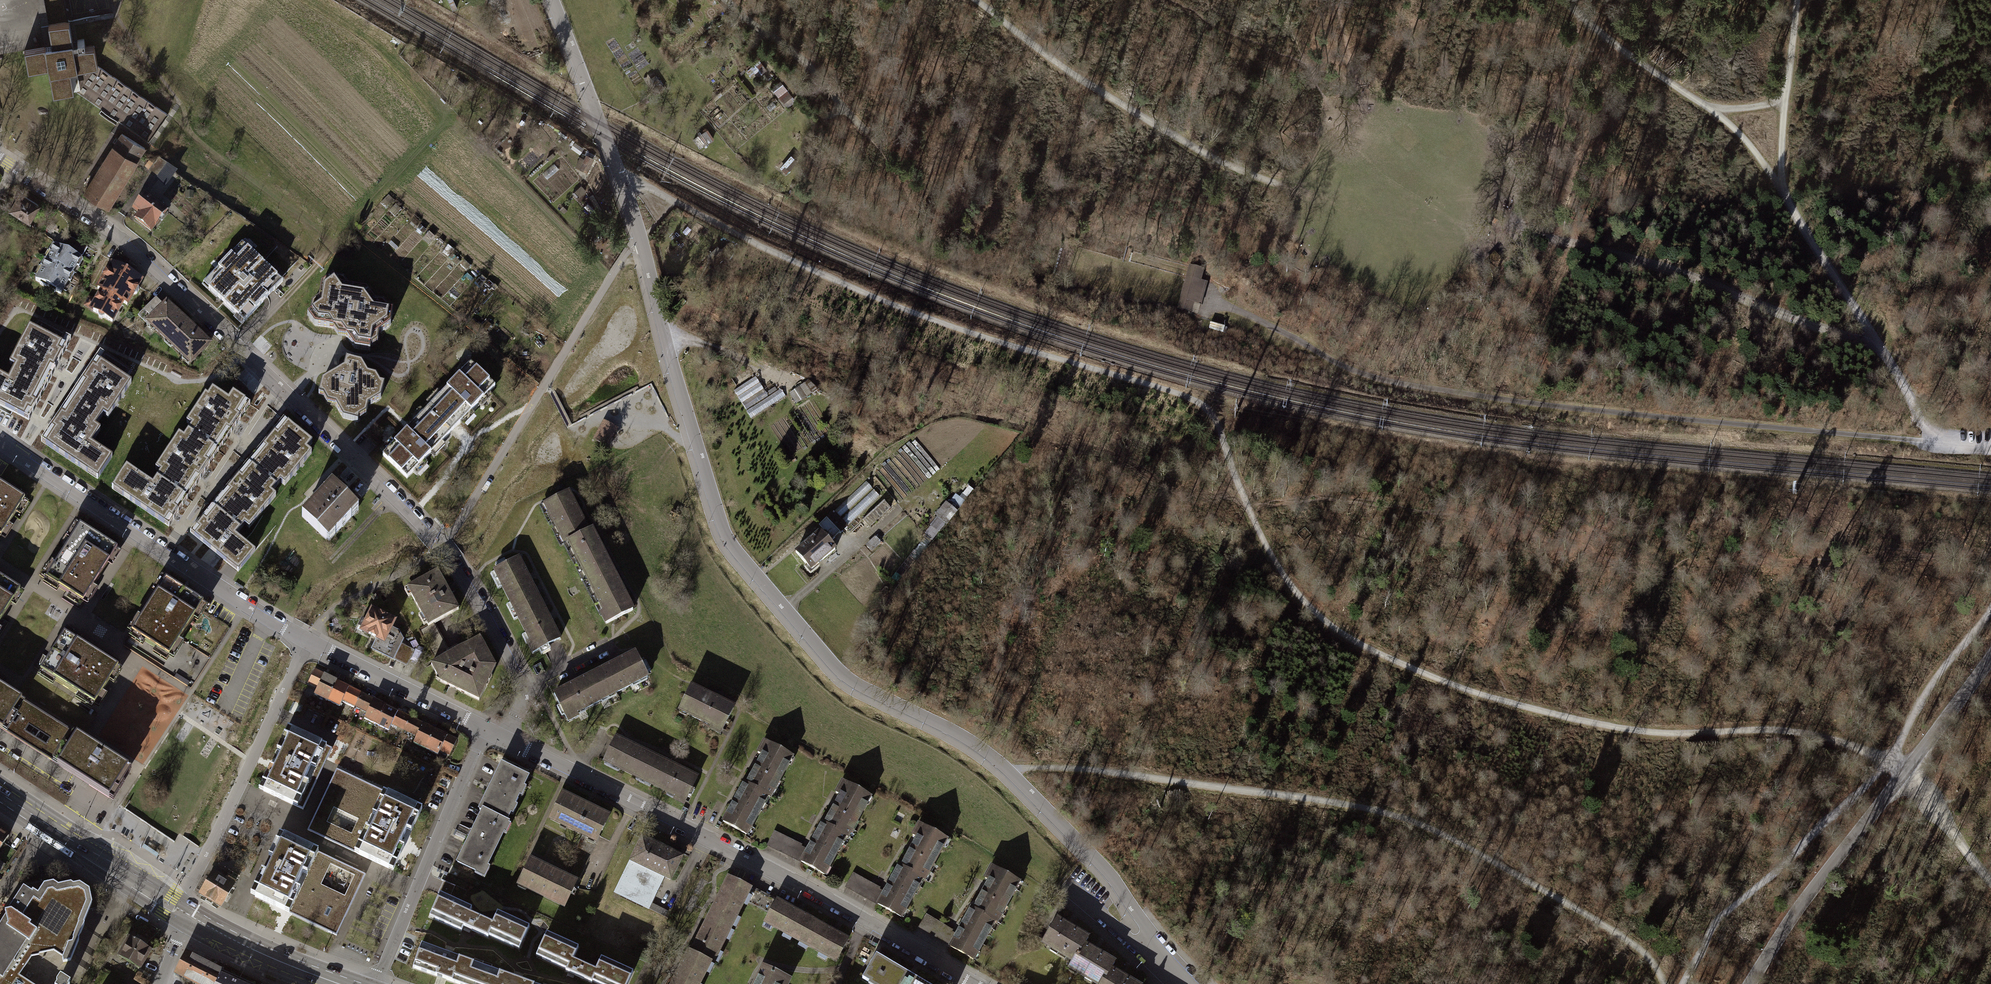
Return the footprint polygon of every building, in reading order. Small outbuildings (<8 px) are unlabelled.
[(24,50),(28,71),(48,67),(53,95),(74,91),(148,143),(167,115),(97,66),(94,45),(79,47),(78,45),(85,44),(84,38),(77,40),(77,41),(73,41),(69,21),(68,21),(65,0),(28,0),(34,30),(49,28),(52,45),(24,50)] [(754,66),(764,72),(768,66),(758,60),(754,66)] [(787,104),(795,97),(783,82),(775,89),(787,104)] [(121,134),(85,192),(108,207),(145,148),(121,134)] [(167,166),(159,159),(148,173),(156,179),(167,166)] [(579,168),(585,171),(589,162),(583,160),(579,168)] [(38,204),(20,193),(11,208),(29,219),(38,204)] [(146,194),(135,207),(141,212),(135,218),(151,231),(167,210),(146,194)] [(67,235),(61,246),(81,257),(87,246),(67,235)] [(81,258),(81,257),(61,246),(54,243),(54,244),(52,243),(48,251),(50,252),(46,260),(44,258),(40,266),(42,267),(35,280),(40,282),(39,284),(46,288),(47,286),(49,288),(48,290),(54,293),(55,291),(61,294),(68,281),(70,282),(75,275),(72,274),(77,266),(78,267),(82,259),(81,258)] [(242,243),(240,245),(210,276),(203,283),(209,288),(236,315),(244,322),(246,319),(276,289),(283,281),(277,276),(250,250),(242,243)] [(101,290),(96,300),(94,303),(97,304),(93,311),(98,313),(98,315),(99,317),(101,318),(103,318),(104,317),(112,321),(123,302),(127,304),(132,294),(134,294),(136,294),(138,289),(138,287),(137,287),(140,279),(133,274),(134,272),(121,265),(120,267),(111,262),(107,270),(106,270),(103,270),(101,274),(102,276),(103,278),(97,288),(101,290)] [(1202,269),(1190,266),(1179,308),(1191,311),(1194,302),(1199,303),(1205,282),(1199,280),(1202,269)] [(335,279),(333,277),(321,286),(319,300),(312,305),(310,313),(307,315),(315,325),(332,328),(338,335),(342,336),(346,336),(355,348),(369,351),(370,347),(377,343),(378,335),(390,325),(392,311),(388,311),(383,304),(375,303),(367,291),(347,288),(342,281),(335,279)] [(83,305),(93,311),(97,304),(94,303),(96,300),(88,296),(83,305)] [(155,300),(143,311),(151,319),(148,322),(191,363),(209,344),(191,326),(190,327),(186,322),(166,303),(162,307),(155,300)] [(15,367),(12,373),(39,388),(50,367),(53,369),(62,353),(59,351),(66,337),(38,323),(35,330),(29,327),(10,364),(15,367)] [(86,384),(73,403),(99,420),(103,415),(108,418),(132,383),(127,379),(131,373),(105,355),(96,368),(93,366),(82,382),(86,384)] [(327,403),(335,406),(343,419),(357,423),(358,419),(365,415),(368,406),(380,399),(384,385),(380,384),(375,377),(367,375),(361,364),(346,360),(343,369),(321,382),(318,395),(323,396),(327,403)] [(493,385),(470,363),(383,455),(406,477),(493,385)] [(0,375),(0,404),(24,417),(28,410),(31,412),(36,403),(32,401),(39,388),(12,373),(8,379),(0,375)] [(757,376),(735,389),(752,417),(787,396),(782,388),(769,396),(757,376)] [(790,391),(797,402),(818,390),(812,379),(790,391)] [(191,425),(188,430),(214,448),(226,430),(230,432),(240,417),(237,414),(245,401),(233,393),(228,400),(212,389),(208,396),(205,394),(187,422),(191,425)] [(95,426),(99,420),(73,403),(65,415),(61,413),(51,428),(55,430),(46,444),(87,472),(90,468),(100,475),(112,457),(91,443),(100,429),(95,426)] [(266,449),(252,466),(276,486),(280,482),(285,485),(312,453),(307,449),(312,443),(288,423),(278,435),(275,433),(263,447),(266,449)] [(157,477),(183,495),(195,476),(199,478),(209,463),(206,461),(214,448),(188,430),(184,437),(179,434),(155,469),(160,472),(157,477)] [(183,495),(157,477),(153,483),(127,466),(112,488),(164,523),(169,516),(172,518),(178,510),(175,508),(183,495)] [(216,509),(241,529),(245,525),(249,528),(276,496),(271,492),(276,486),(252,466),(242,478),(239,476),(227,490),(230,492),(216,509)] [(0,535),(24,498),(0,483),(0,535)] [(952,502),(960,508),(974,489),(966,484),(952,502)] [(315,504),(302,516),(325,539),(332,533),(334,535),(352,517),(349,514),(356,508),(333,485),(320,498),(316,494),(310,500),(315,504)] [(568,541),(588,531),(579,514),(578,515),(575,510),(577,509),(568,492),(544,504),(564,543),(568,541)] [(890,507),(884,500),(862,519),(868,527),(890,507)] [(955,511),(945,503),(936,514),(946,523),(955,511)] [(678,511),(671,508),(668,516),(676,519),(678,511)] [(236,564),(241,569),(255,552),(236,535),(241,529),(216,509),(206,521),(203,519),(197,527),(200,529),(194,536),(226,562),(229,558),(236,564)] [(834,510),(819,524),(834,539),(848,526),(834,510)] [(943,524),(937,520),(927,534),(933,538),(943,524)] [(79,525),(45,579),(83,602),(116,548),(79,525)] [(568,541),(587,580),(611,568),(602,551),(601,552),(598,547),(600,546),(591,529),(588,531),(568,541)] [(821,529),(796,549),(814,570),(838,550),(821,529)] [(873,549),(879,543),(875,538),(868,544),(873,549)] [(494,570),(514,609),(538,597),(529,580),(528,581),(525,576),(526,576),(517,558),(494,570)] [(619,584),(611,568),(587,580),(603,612),(600,613),(605,623),(632,610),(621,589),(620,590),(618,585),(619,584)] [(437,571),(406,588),(427,625),(432,623),(458,609),(437,571)] [(19,590),(0,578),(0,620),(19,590)] [(165,579),(131,634),(170,657),(198,609),(203,602),(196,598),(165,579)] [(546,613),(538,597),(514,609),(531,640),(527,642),(533,652),(559,638),(548,618),(547,619),(545,614),(546,613)] [(363,629),(362,630),(378,638),(374,648),(392,657),(401,639),(397,632),(390,628),(393,620),(372,610),(367,621),(361,619),(358,626),(363,629)] [(439,635),(432,623),(427,625),(420,629),(427,642),(439,635)] [(40,671),(94,705),(117,668),(64,634),(40,671)] [(450,654),(439,635),(427,642),(438,661),(450,654)] [(438,661),(432,664),(439,680),(478,700),(495,665),(480,638),(450,654),(438,661)] [(411,649),(401,644),(394,658),(405,663),(411,649)] [(612,664),(595,673),(607,696),(646,677),(634,653),(617,662),(618,663),(613,665),(612,664)] [(315,694),(327,700),(337,681),(315,670),(309,683),(318,688),(315,694)] [(575,712),(607,696),(595,673),(579,681),(579,683),(575,685),(574,684),(554,694),(567,721),(577,716),(575,712)] [(362,693),(337,681),(327,700),(340,707),(344,700),(355,706),(362,693)] [(32,746),(50,717),(10,692),(0,686),(0,727),(32,746)] [(707,694),(690,686),(679,710),(712,725),(710,729),(720,733),(732,707),(713,697),(712,699),(707,696),(707,694)] [(364,718),(377,725),(387,705),(362,693),(355,706),(367,712),(364,718)] [(392,724),(406,731),(412,718),(387,705),(377,725),(389,730),(392,724)] [(128,766),(50,717),(32,746),(67,769),(110,795),(128,766)] [(436,730),(412,718),(406,731),(417,736),(414,743),(427,749),(436,730)] [(290,730),(261,791),(301,810),(330,748),(290,730)] [(458,740),(436,730),(427,749),(439,755),(441,751),(450,756),(458,740)] [(603,760),(643,780),(655,756),(638,748),(637,750),(632,747),(633,745),(615,737),(603,760)] [(762,755),(746,784),(767,795),(769,796),(791,755),(764,740),(758,752),(762,755)] [(672,765),(655,756),(643,780),(675,796),(674,798),(683,803),(697,777),(677,767),(676,769),(671,766),(672,765)] [(479,809),(482,810),(505,821),(527,776),(501,764),(479,809)] [(334,769),(305,830),(386,868),(415,807),(334,769)] [(840,795),(824,824),(845,835),(847,836),(870,796),(842,780),(836,792),(840,795)] [(746,833),(767,795),(746,784),(744,783),(723,821),(746,833)] [(562,793),(550,818),(582,834),(596,840),(608,815),(562,793)] [(508,823),(505,821),(482,810),(457,862),(483,874),(508,823)] [(823,873),(845,835),(824,824),(821,822),(807,849),(800,861),(823,873)] [(917,837),(901,866),(922,877),(924,878),(946,838),(919,823),(912,835),(917,837)] [(794,858),(800,846),(802,843),(773,829),(766,844),(794,858)] [(0,831),(0,849),(8,836),(0,831)] [(576,862),(568,878),(576,881),(596,840),(582,834),(570,859),(576,862)] [(335,935),(351,902),(315,886),(329,857),(282,835),(253,897),(335,935)] [(615,892),(647,908),(650,902),(663,876),(670,880),(683,853),(672,848),(670,852),(642,838),(615,892)] [(800,846),(794,858),(800,861),(807,849),(800,846)] [(364,873),(329,857),(315,886),(351,902),(364,873)] [(564,906),(576,881),(568,878),(530,859),(518,884),(564,906)] [(900,916),(922,877),(901,866),(899,864),(884,892),(877,904),(900,916)] [(989,880),(973,908),(994,920),(996,922),(1019,881),(991,865),(984,877),(989,880)] [(205,902),(211,906),(213,903),(220,907),(239,876),(230,871),(225,880),(213,873),(200,895),(207,899),(205,902)] [(845,886),(872,901),(879,889),(880,887),(853,872),(845,886)] [(729,876),(709,916),(730,926),(743,900),(750,886),(729,876)] [(18,976),(31,956),(38,955),(39,953),(52,950),(62,956),(62,961),(71,960),(73,949),(83,927),(83,923),(91,904),(89,890),(79,883),(73,885),(70,883),(58,886),(52,883),(43,884),(37,894),(32,890),(30,892),(23,887),(7,911),(5,911),(5,915),(0,923),(0,983),(32,983),(18,976)] [(774,898),(750,886),(743,900),(767,912),(774,898)] [(884,892),(879,889),(872,901),(877,904),(884,892)] [(489,935),(519,949),(529,926),(498,912),(493,923),(470,913),(472,908),(440,894),(429,917),(462,931),(464,926),(488,937),(489,935)] [(764,921),(801,940),(812,920),(776,900),(764,921)] [(668,910),(650,902),(647,908),(664,916),(668,910)] [(972,958),(994,920),(973,908),(972,908),(956,934),(950,945),(972,958)] [(918,927),(944,942),(951,931),(952,929),(925,914),(918,927)] [(709,916),(691,953),(709,962),(711,963),(730,926),(709,916)] [(1073,961),(1084,944),(1085,944),(1088,938),(1057,919),(1042,942),(1073,961)] [(847,939),(812,920),(801,940),(836,960),(847,939)] [(138,922),(118,955),(139,967),(158,934),(138,922)] [(944,942),(950,945),(956,934),(951,931),(944,942)] [(546,933),(536,956),(566,969),(566,971),(592,983),(593,981),(599,983),(628,983),(633,972),(601,958),(596,969),(573,959),(578,947),(546,933)] [(460,983),(476,983),(483,965),(422,943),(413,967),(460,983)] [(1110,968),(1111,969),(1115,962),(1085,944),(1084,944),(1073,961),(1069,967),(1097,983),(1101,983),(1110,968)] [(709,962),(691,953),(688,951),(671,983),(698,983),(709,962)] [(198,983),(215,983),(220,972),(221,970),(185,952),(174,973),(198,983)] [(875,955),(862,978),(873,983),(874,982),(877,983),(927,983),(875,955)] [(483,965),(476,983),(534,983),(483,965)] [(761,967),(753,983),(782,983),(785,978),(761,967)] [(1110,968),(1101,983),(1137,983),(1111,969),(1110,968)] [(220,972),(215,983),(248,983),(220,972)]
